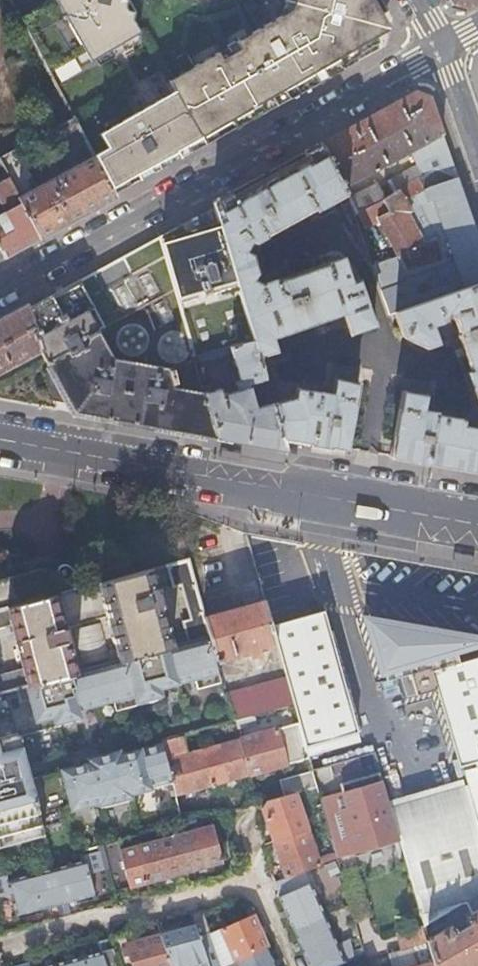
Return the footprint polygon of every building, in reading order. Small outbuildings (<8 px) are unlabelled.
[(44,4),(18,19),(46,70),(74,55),(79,65),(101,53),(105,59),(132,45),(128,38),(140,32),(123,0),(45,0),(44,4)] [(281,19),(167,81),(172,91),(97,132),(104,146),(90,153),(112,195),(213,139),(356,62),(358,55),(379,44),(374,36),(379,33),(381,30),(382,28),(382,22),(379,17),(387,12),(380,0),(286,0),(281,19)] [(319,142),(343,186),(420,144),(423,150),(431,172),(422,175),(381,197),(382,199),(388,210),(377,216),(395,254),(371,264),(380,292),(405,284),(406,277),(441,266),(432,237),(422,242),(407,213),(418,207),(426,203),(428,208),(433,206),(443,233),(462,287),(477,282),(477,242),(460,189),(448,155),(428,97),(421,94),(414,91),(319,142)] [(71,118),(54,127),(75,166),(32,189),(11,150),(0,156),(0,167),(6,178),(40,239),(53,232),(78,218),(114,198),(112,195),(90,153),(71,118)] [(47,130),(39,135),(43,143),(52,138),(47,130)] [(226,193),(211,202),(218,225),(251,339),(255,354),(273,349),(269,335),(323,318),(330,338),(371,324),(357,279),(350,281),(341,257),(274,279),(274,277),(264,281),(262,283),(254,278),(258,272),(252,255),(246,251),(251,241),(254,243),(264,237),(264,236),(314,209),(315,210),(316,209),(319,214),(322,214),(328,211),(330,208),(327,203),(338,197),(352,223),(358,224),(355,214),(350,197),(343,186),(319,142),(303,151),(313,176),(271,194),(263,176),(226,193)] [(313,176),(303,151),(263,176),(271,194),(313,176)] [(3,255),(4,258),(14,253),(40,239),(6,178),(0,181),(0,203),(4,211),(0,213),(0,250),(3,255)] [(375,183),(350,197),(355,214),(382,199),(381,197),(375,183)] [(422,242),(432,237),(427,226),(424,220),(418,207),(407,213),(422,242)] [(179,225),(158,237),(193,356),(251,339),(218,225),(217,225),(203,229),(199,230),(196,217),(191,219),(194,232),(188,233),(185,234),(183,226),(179,225)] [(430,218),(424,220),(427,226),(432,223),(430,218)] [(405,284),(380,292),(387,313),(392,311),(462,287),(443,233),(432,237),(441,266),(406,277),(405,284)] [(27,310),(38,350),(39,352),(51,375),(46,377),(51,395),(58,399),(65,402),(71,413),(215,438),(201,386),(195,365),(193,356),(158,237),(27,310)] [(462,287),(392,311),(400,335),(421,346),(434,342),(428,324),(440,320),(444,310),(440,330),(459,334),(441,342),(455,378),(453,386),(465,411),(477,408),(477,282),(462,287)] [(0,317),(0,372),(38,350),(27,310),(25,303),(0,317)] [(251,339),(193,356),(195,365),(219,358),(218,356),(229,353),(237,379),(233,379),(236,390),(221,395),(219,388),(208,391),(206,385),(201,386),(215,438),(250,445),(285,450),(280,437),(267,394),(261,396),(263,405),(253,408),(245,384),(263,378),(258,362),(255,354),(251,339)] [(285,450),(332,460),(336,453),(343,448),(355,383),(333,378),(330,393),(294,387),(292,397),(276,402),(277,395),(267,359),(258,362),(263,378),(267,394),(280,437),(285,450)] [(460,424),(461,419),(458,418),(433,414),(433,412),(420,410),(422,394),(388,395),(376,467),(435,479),(477,487),(477,427),(460,424)] [(75,590),(70,571),(67,567),(65,566),(39,561),(16,567),(11,567),(7,565),(0,557),(0,609),(55,595),(75,590)] [(203,617),(187,561),(167,566),(172,587),(181,585),(190,618),(182,621),(188,643),(209,637),(203,617)] [(172,647),(151,570),(125,577),(98,584),(116,649),(119,661),(172,647)] [(75,672),(55,595),(0,609),(0,627),(11,624),(21,659),(23,668),(2,673),(0,665),(0,692),(75,672)] [(262,599),(203,617),(209,637),(216,663),(220,661),(220,658),(234,654),(234,656),(240,654),(241,656),(258,651),(260,646),(274,642),(269,624),(262,599)] [(321,609),(269,624),(274,642),(284,676),(293,706),(305,748),(357,733),(321,609)] [(435,688),(458,768),(477,762),(477,657),(457,663),(453,651),(477,644),(477,637),(363,617),(380,672),(407,664),(415,693),(435,688)] [(83,665),(109,658),(107,652),(99,623),(73,630),(83,665)] [(0,692),(0,783),(28,775),(17,736),(80,720),(77,709),(113,699),(116,710),(161,698),(158,688),(194,678),(197,689),(222,682),(217,665),(216,663),(209,637),(188,643),(172,647),(119,661),(110,663),(75,672),(0,692)] [(119,661),(116,649),(107,652),(109,658),(110,663),(119,661)] [(284,676),(225,694),(233,722),(293,706),(284,676)] [(276,731),(238,741),(248,776),(262,772),(270,770),(286,766),(276,731)] [(357,733),(305,748),(308,758),(360,742),(357,733)] [(248,776),(238,741),(188,754),(183,735),(161,741),(162,744),(172,783),(176,795),(248,776)] [(44,836),(42,828),(67,821),(65,811),(100,802),(101,808),(131,800),(130,794),(172,783),(162,744),(119,755),(118,752),(88,759),(89,763),(62,770),(29,779),(28,775),(0,783),(0,847),(44,836)] [(312,772),(331,767),(359,758),(373,754),(376,764),(379,774),(391,816),(402,853),(418,908),(423,926),(424,928),(443,916),(466,903),(477,896),(477,835),(467,797),(464,788),(461,778),(394,798),(378,744),(309,764),(310,765),(312,772)] [(359,758),(331,767),(333,776),(362,768),(359,758)] [(404,785),(415,783),(410,760),(399,761),(404,785)] [(467,797),(477,793),(477,762),(458,768),(461,778),(464,788),(467,797)] [(331,767),(312,772),(312,774),(317,789),(317,791),(336,786),(333,776),(331,767)] [(317,789),(312,774),(288,781),(291,796),(295,795),(317,789)] [(391,816),(379,774),(341,786),(353,827),(391,816)] [(467,797),(477,835),(477,793),(467,797)] [(265,803),(262,809),(286,879),(307,872),(320,867),(295,795),(291,796),(265,803)] [(179,836),(175,822),(171,823),(175,837),(179,836)] [(213,827),(179,836),(175,837),(184,873),(223,862),(213,827)] [(120,852),(118,841),(102,845),(109,872),(113,887),(128,883),(129,887),(184,873),(175,837),(120,852)] [(109,872),(102,845),(89,849),(96,875),(109,872)] [(84,860),(46,870),(55,906),(93,896),(84,860)] [(55,906),(46,870),(7,880),(13,901),(17,916),(55,906)] [(286,879),(276,883),(276,892),(293,931),(326,916),(307,872),(286,879)] [(13,917),(17,916),(13,901),(9,903),(13,917)] [(466,903),(443,916),(447,923),(470,909),(466,903)] [(160,936),(170,965),(188,965),(198,963),(199,965),(222,965),(210,933),(203,912),(191,915),(192,920),(165,928),(167,934),(160,936)] [(473,915),(467,919),(471,926),(456,934),(452,927),(428,941),(428,943),(435,965),(477,965),(477,912),(473,915)] [(222,965),(223,965),(234,961),(267,948),(253,914),(210,933),(222,965)] [(293,931),(308,965),(338,965),(340,965),(333,949),(339,947),(326,916),(293,931)] [(428,943),(428,941),(424,928),(423,926),(398,933),(403,951),(428,943)] [(119,965),(170,965),(160,936),(140,941),(135,942),(113,948),(119,965)] [(388,955),(391,965),(435,965),(428,943),(403,951),(388,955)] [(70,947),(62,949),(66,961),(74,959),(70,947)] [(66,961),(68,965),(119,965),(113,948),(74,959),(66,961)] [(236,965),(275,965),(267,948),(234,961),(236,965)]
